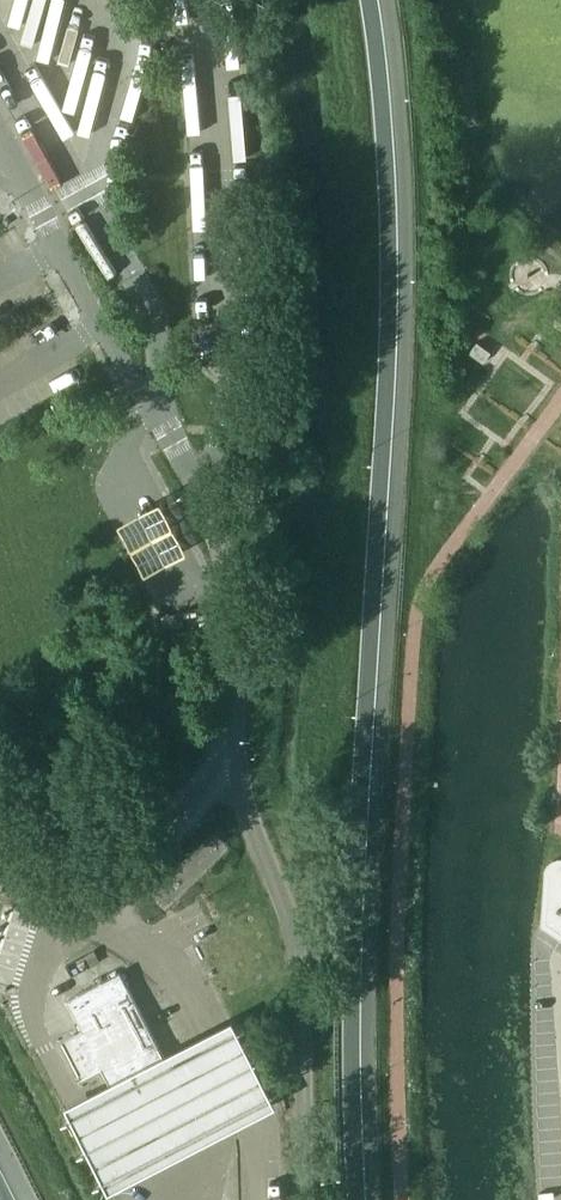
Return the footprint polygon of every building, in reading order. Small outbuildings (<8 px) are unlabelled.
[(476,341),(469,352),(483,362),(485,359),(490,353),(491,351),(476,341)] [(187,545),(160,495),(137,507),(118,517),(145,568),(163,558),(187,545)] [(543,915),(560,927),(560,857),(554,858),(548,863),(545,870),(543,915)] [(82,1030),(62,1041),(81,1078),(101,1068),(112,1089),(165,1062),(120,973),(67,1000),(82,1030)] [(233,1018),(68,1104),(112,1189),(277,1103),(233,1018)]
